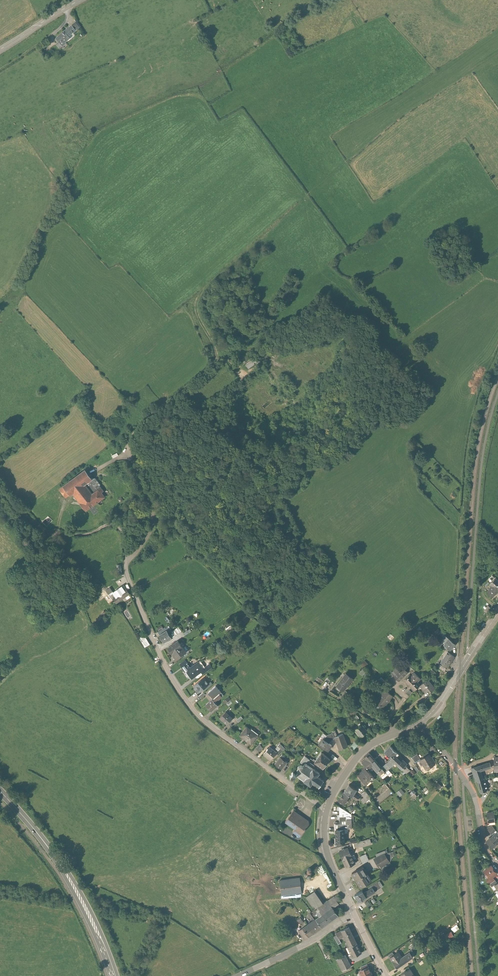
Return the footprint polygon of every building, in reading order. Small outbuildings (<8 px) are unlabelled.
[(60,34),(67,44),(73,40),(71,36),(78,31),(77,30),(80,27),(76,22),(60,34)] [(63,47),(67,44),(60,34),(56,37),(63,47)]
